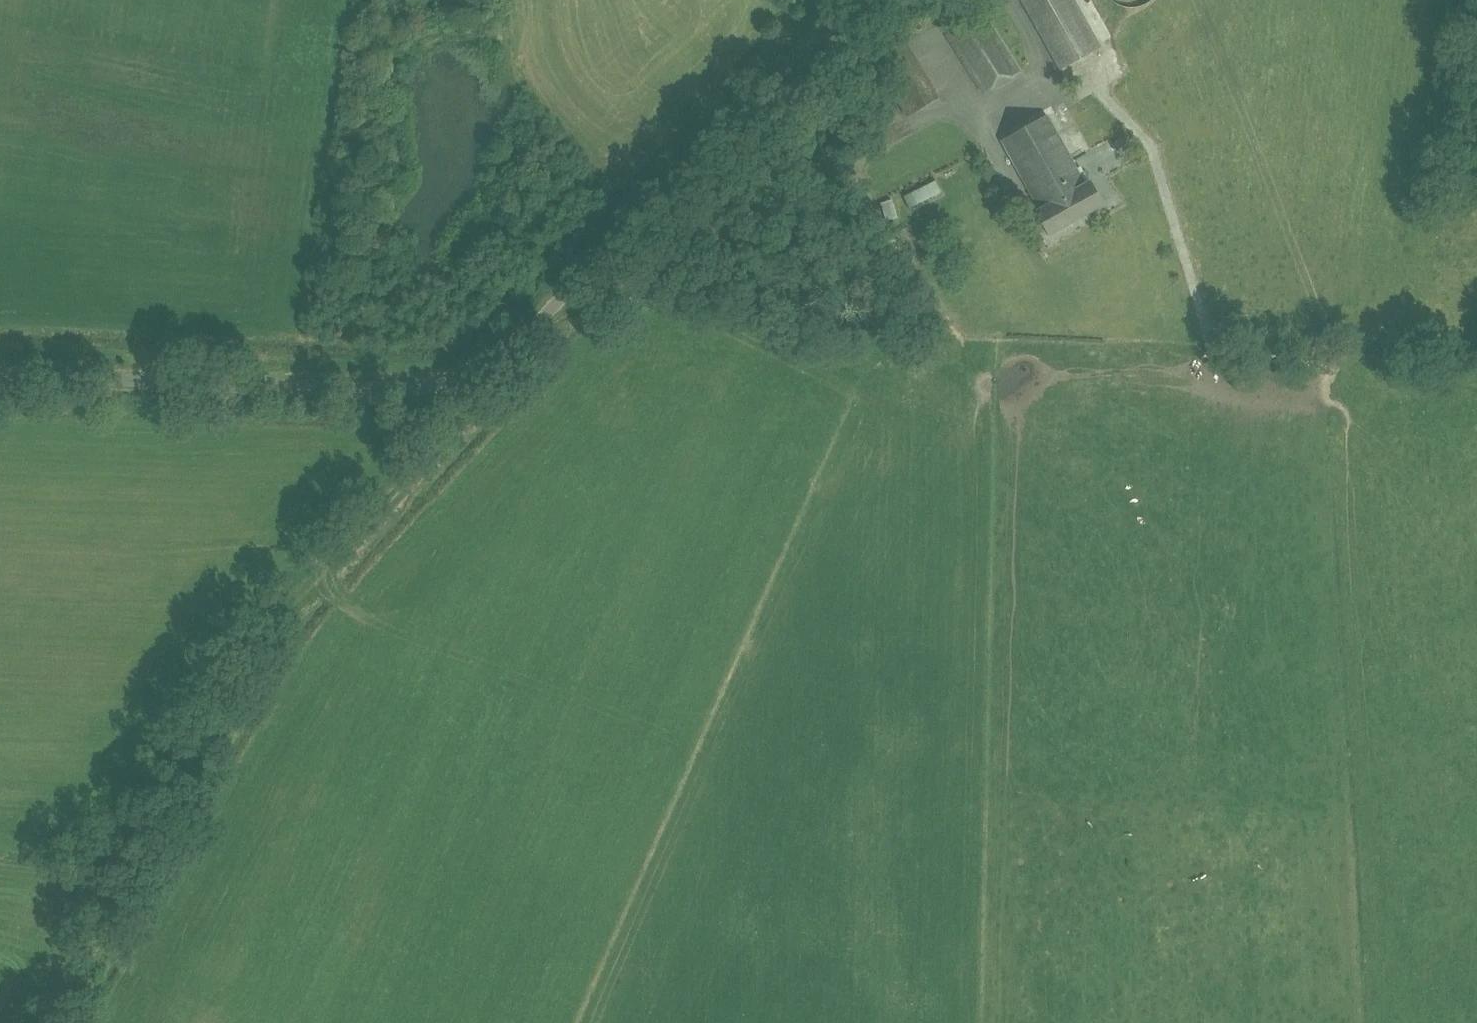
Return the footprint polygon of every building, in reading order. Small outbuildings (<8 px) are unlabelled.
[(1061,71),(1102,47),(1076,0),(1021,0),(1061,71)] [(1020,70),(984,13),(948,35),(983,93),(1020,70)] [(1051,236),(1105,206),(1091,182),(1086,184),(1048,116),(1003,142),(1041,210),(1037,212),(1051,236)] [(912,193),(919,206),(950,190),(942,176),(912,193)] [(925,254),(910,225),(894,234),(909,263),(925,254)]
